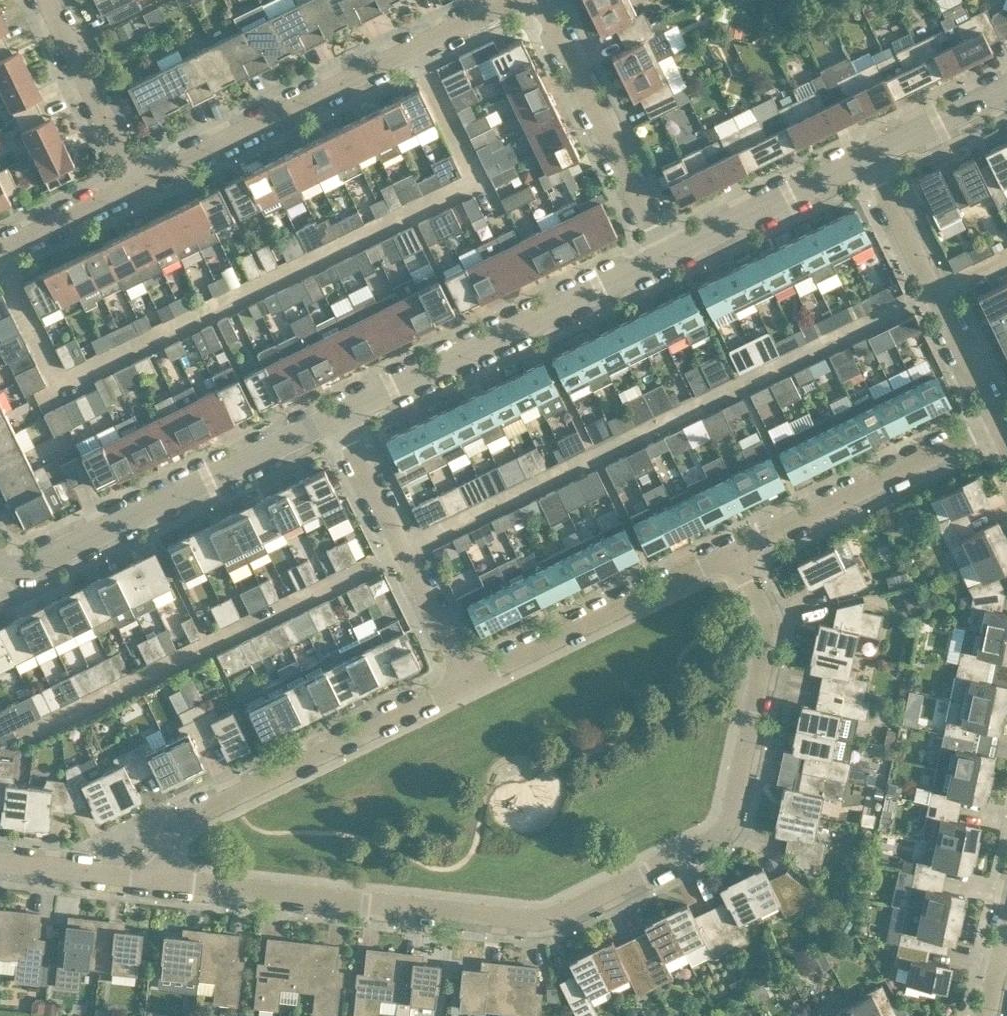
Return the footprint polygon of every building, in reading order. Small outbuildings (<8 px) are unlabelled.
[(93,1),(92,2),(98,14),(105,11),(111,22),(142,6),(139,0),(92,0),(93,1)] [(268,16),(296,2),(295,0),(271,0),(263,4),(268,16)] [(296,2),(316,43),(328,37),(325,32),(342,24),(330,0),(300,0),(296,2)] [(342,24),(359,16),(359,17),(361,21),(372,16),(365,0),(330,0),(342,24)] [(372,16),(384,10),(381,5),(391,0),(365,0),(372,16)] [(590,11),(613,0),(585,0),(590,11)] [(625,34),(650,22),(644,9),(636,14),(629,0),(613,0),(590,11),(601,32),(620,23),(625,34)] [(838,0),(826,6),(830,14),(842,9),(838,0)] [(963,0),(937,0),(942,10),(963,0)] [(940,18),(944,27),(948,36),(952,43),(962,63),(971,58),(991,49),(986,37),(974,13),(970,14),(963,0),(942,10),(945,16),(940,18)] [(262,2),(234,16),(235,19),(240,29),(260,70),(272,65),(269,59),(286,51),(268,16),(263,5),(263,4),(262,2)] [(296,2),(268,16),(286,51),(302,43),(305,48),(316,43),(296,2)] [(142,12),(149,26),(164,18),(157,5),(142,12)] [(974,13),(986,37),(997,32),(1000,37),(1006,33),(1006,9),(1004,7),(993,13),(991,18),(986,7),(984,8),(974,13)] [(7,41),(2,30),(9,27),(0,9),(0,45),(7,41)] [(809,14),(798,20),(804,32),(810,29),(812,21),(809,14)] [(116,26),(123,39),(135,33),(128,19),(116,26)] [(631,45),(612,55),(622,76),(658,58),(674,50),(665,30),(656,34),(650,22),(625,34),(631,45)] [(729,22),(726,34),(740,37),(743,25),(729,22)] [(944,27),(915,42),(932,77),(962,63),(952,43),(942,48),(939,41),(948,36),(944,27)] [(240,29),(212,43),(230,79),(246,70),(249,76),(260,70),(240,29)] [(894,52),(886,56),(890,65),(900,60),(903,67),(894,72),(903,92),(913,87),(932,77),(915,42),(911,33),(910,31),(889,41),(889,43),(894,52)] [(720,35),(718,44),(729,47),(731,37),(720,35)] [(493,39),(459,56),(465,68),(490,56),(498,71),(499,73),(531,58),(530,56),(522,38),(498,49),(493,39)] [(0,86),(30,71),(19,48),(12,51),(7,41),(0,45),(0,86)] [(212,43),(184,57),(204,98),(216,92),(213,87),(230,79),(212,43)] [(161,68),(156,70),(174,106),(190,98),(193,103),(204,98),(184,57),(183,57),(178,48),(157,58),(161,68)] [(869,50),(851,59),(852,62),(854,65),(856,69),(874,105),(892,96),(892,97),(894,96),(903,92),(894,72),(884,76),(881,69),(890,65),(886,56),(876,61),(876,60),(874,61),(872,57),(870,53),(869,50)] [(849,55),(820,69),(821,73),(827,83),(831,93),(841,88),(844,95),(835,100),(844,120),(854,115),(874,105),(856,69),(854,65),(852,62),(851,59),(849,55)] [(499,73),(509,93),(541,77),(531,58),(499,73)] [(643,91),(649,103),(674,91),(658,58),(622,76),(632,97),(643,91)] [(462,67),(441,77),(451,97),(472,87),(462,67)] [(174,106),(156,70),(127,84),(148,125),(159,119),(157,114),(174,106)] [(0,86),(17,119),(40,108),(35,97),(42,94),(30,71),(0,86)] [(827,83),(821,73),(792,87),(797,98),(815,134),(844,120),(835,100),(825,104),(822,97),(831,93),(827,83)] [(509,93),(518,112),(550,97),(541,77),(509,93)] [(451,97),(461,117),(473,110),(470,103),(479,99),(473,86),(472,87),(451,97)] [(420,88),(400,97),(415,130),(435,120),(420,88)] [(683,88),(674,92),(679,101),(687,97),(683,88)] [(674,91),(649,103),(655,115),(680,103),(679,101),(674,92),(674,91)] [(400,97),(380,107),(396,139),(415,130),(400,97)] [(518,112),(528,132),(560,116),(550,97),(518,112)] [(773,97),(763,101),(773,122),(784,117),(787,124),(777,129),(786,149),(797,144),(797,143),(815,134),(797,98),(778,107),(773,97)] [(763,101),(734,115),(757,163),(786,149),(777,129),(767,134),(763,127),(773,122),(763,101)] [(380,107),(361,116),(377,149),(382,159),(401,150),(396,139),(380,107)] [(17,119),(33,153),(63,138),(51,114),(45,118),(40,108),(17,119)] [(461,117),(470,136),(492,125),(486,114),(477,118),(473,110),(461,117)] [(717,138),(710,142),(715,150),(724,146),(728,153),(718,158),(728,177),(757,163),(734,115),(712,126),(717,138)] [(361,116),(341,126),(357,158),(377,149),(361,116)] [(528,132),(537,151),(570,136),(560,116),(528,132)] [(470,136),(476,147),(488,141),(491,149),(492,150),(504,144),(504,143),(500,135),(497,136),(492,125),(470,136)] [(341,126),(322,135),(338,168),(343,179),(361,170),(356,159),(357,158),(341,126)] [(322,135),(303,145),(318,177),(338,168),(322,135)] [(570,136),(537,151),(547,171),(559,165),(567,161),(579,155),(570,136)] [(63,138),(33,153),(49,187),(73,175),(67,164),(74,161),(63,138)] [(476,147),(485,167),(497,161),(492,150),(491,149),(488,141),(476,147)] [(990,162),(979,168),(991,191),(999,209),(1006,200),(1006,198),(1001,186),(1006,183),(1006,142),(1006,141),(984,152),(990,162)] [(710,142),(681,156),(698,192),(728,177),(718,158),(709,162),(705,155),(715,150),(710,142)] [(303,145),(283,154),(299,187),(318,177),(303,145)] [(436,171),(442,184),(462,174),(451,152),(431,162),(436,171)] [(283,154),(264,164),(283,203),(284,206),(304,197),(299,187),(283,154)] [(698,192),(681,156),(661,165),(679,201),(698,192)] [(947,183),(958,207),(991,191),(979,168),(974,157),(958,164),(952,167),(957,178),(952,181),(947,183)] [(497,161),(485,167),(494,185),(518,173),(514,163),(501,169),(497,161)] [(559,165),(565,177),(573,173),(567,161),(559,165)] [(264,164),(244,173),(260,206),(264,213),(283,203),(264,164)] [(0,169),(0,206),(11,201),(8,194),(19,188),(7,165),(0,169)] [(962,215),(958,207),(939,167),(917,178),(941,226),(962,215)] [(529,169),(520,173),(524,182),(533,178),(529,169)] [(436,171),(416,181),(422,193),(442,184),(436,171)] [(538,176),(544,187),(553,183),(547,171),(538,176)] [(411,172),(392,181),(403,202),(422,193),(416,181),(415,181),(411,172)] [(260,206),(244,173),(224,183),(240,215),(260,206)] [(565,177),(571,189),(579,185),(573,173),(565,177)] [(385,196),(378,200),(383,212),(403,202),(392,181),(380,188),(385,196)] [(521,188),(500,198),(506,210),(527,200),(535,195),(529,183),(521,188)] [(219,186),(199,195),(215,228),(235,218),(219,186)] [(199,195),(179,205),(200,247),(220,238),(215,228),(199,195)] [(463,200),(475,227),(486,222),(474,195),(463,200)] [(556,208),(561,219),(577,251),(597,241),(581,209),(575,198),(556,208)] [(601,199),(581,209),(597,241),(616,232),(601,199)] [(383,212),(378,200),(369,204),(375,216),(383,212)] [(179,205),(160,214),(181,257),(200,247),(179,205)] [(449,221),(457,218),(451,206),(429,217),(440,238),(454,231),(449,221)] [(854,209),(834,218),(851,253),(872,244),(854,209)] [(358,210),(339,219),(345,231),(364,222),(358,210)] [(160,214),(141,224),(157,256),(161,266),(181,257),(160,214)] [(440,238),(429,217),(417,222),(428,244),(440,238)] [(462,230),(457,218),(449,221),(454,231),(455,233),(462,230)] [(834,218),(815,228),(832,263),(851,253),(834,218)] [(339,219),(330,223),(336,235),(345,231),(339,219)] [(561,219),(542,228),(558,261),(577,251),(561,219)] [(315,220),(296,229),(297,231),(300,238),(300,237),(306,250),(326,241),(316,222),(315,220)] [(141,224),(121,233),(137,266),(144,279),(163,270),(157,256),(141,224)] [(393,235),(403,255),(422,245),(412,225),(393,235)] [(512,226),(497,234),(503,247),(519,279),(538,270),(522,238),(519,239),(512,226)] [(542,228),(522,238),(538,270),(558,261),(542,228)] [(815,228),(796,237),(812,272),(816,279),(835,269),(832,263),(815,228)] [(297,231),(278,241),(287,259),(287,260),(298,255),(306,250),(300,237),(300,238),(297,231)] [(121,233),(102,243),(118,275),(122,283),(122,285),(123,285),(124,289),(144,279),(137,266),(121,233)] [(477,244),(484,257),(499,289),(519,279),(503,247),(497,234),(477,244)] [(796,237),(776,247),(793,282),(812,272),(796,237)] [(966,251),(972,262),(995,251),(991,244),(989,240),(966,251)] [(1001,240),(991,244),(995,251),(1004,247),(1001,240)] [(380,241),(373,244),(379,257),(386,254),(380,241)] [(102,243),(82,252),(102,292),(103,294),(103,295),(123,285),(122,285),(122,283),(118,275),(102,243)] [(257,249),(267,269),(277,264),(267,244),(257,249)] [(373,244),(364,248),(371,261),(379,257),(373,244)] [(776,247),(757,256),(774,291),(793,282),(776,247)] [(239,256),(249,278),(260,273),(249,251),(239,256)] [(82,252),(63,262),(79,294),(85,307),(86,308),(97,303),(96,301),(95,299),(96,298),(103,295),(103,294),(102,292),(82,252)] [(354,254),(334,263),(341,276),(360,267),(354,254)] [(757,256),(737,266),(754,301),(774,291),(757,256)] [(484,257),(464,266),(480,298),(499,289),(484,257)] [(63,262),(44,271),(59,304),(79,294),(63,262)] [(341,276),(334,263),(326,268),(332,280),(341,276)] [(480,298),(464,266),(444,276),(460,308),(480,298)] [(737,266),(718,275),(735,310),(754,301),(737,266)] [(44,271),(24,281),(32,299),(39,313),(41,313),(46,324),(64,315),(58,304),(59,304),(44,271)] [(435,271),(415,281),(434,321),(454,311),(435,271)] [(224,275),(216,279),(222,291),(228,288),(224,275)] [(735,310),(718,275),(698,285),(717,325),(737,315),(734,310),(735,310)] [(413,276),(393,285),(396,291),(415,330),(434,321),(415,281),(413,276)] [(222,291),(216,279),(207,283),(213,295),(222,291)] [(303,279),(296,282),(302,295),(303,297),(306,303),(314,300),(303,279)] [(988,315),(1006,306),(1006,281),(976,296),(976,297),(979,296),(988,315)] [(296,282),(287,286),(293,299),(302,295),(296,282)] [(878,290),(871,294),(876,305),(883,301),(894,296),(888,285),(878,290)] [(689,289),(669,299),(686,334),(706,324),(698,307),(689,289)] [(396,291),(376,300),(396,340),(415,330),(396,291)] [(373,293),(354,303),(355,306),(376,349),(396,340),(376,300),(374,295),(373,293)] [(876,305),(871,294),(864,297),(869,308),(876,305)] [(184,295),(177,298),(183,310),(189,307),(184,295)] [(183,310),(177,298),(168,302),(174,314),(183,310)] [(264,298),(256,302),(262,314),(270,310),(264,298)] [(669,299),(650,309),(667,344),(686,334),(669,299)] [(174,314),(168,302),(156,308),(162,319),(174,314)] [(256,302),(248,306),(254,318),(262,314),(256,302)] [(848,305),(832,313),(837,323),(853,315),(848,305)] [(355,306),(336,316),(336,317),(338,319),(357,359),(359,358),(376,349),(355,306)] [(998,334),(1006,330),(1006,306),(988,315),(998,334)] [(292,318),(298,331),(318,322),(312,309),(292,318)] [(650,309),(630,318),(647,353),(667,344),(650,309)] [(0,317),(0,337),(1,340),(2,340),(21,331),(20,331),(11,312),(0,317)] [(145,313),(138,316),(144,329),(151,326),(145,313)] [(837,323),(832,313),(825,317),(830,327),(837,323)] [(922,328),(914,313),(913,313),(913,314),(887,327),(894,341),(922,328)] [(335,314),(316,323),(317,326),(322,336),(337,368),(357,359),(337,319),(336,317),(335,314)] [(238,337),(227,315),(217,320),(228,342),(238,337)] [(801,329),(794,332),(799,342),(817,333),(808,315),(797,320),(801,329)] [(138,316),(129,321),(135,333),(144,329),(138,316)] [(630,318),(611,328),(628,362),(647,353),(630,318)] [(129,321),(119,326),(125,338),(135,333),(129,321)] [(210,324),(200,328),(211,350),(222,345),(210,324)] [(114,343),(125,338),(119,326),(108,331),(114,343)] [(887,327),(868,336),(873,346),(875,351),(894,341),(887,327)] [(611,328),(591,337),(608,372),(628,362),(611,328)] [(769,330),(749,340),(760,361),(779,352),(769,330)] [(1006,353),(1006,330),(998,334),(1006,353)] [(0,341),(0,349),(6,362),(29,351),(30,350),(21,331),(2,340),(0,341)] [(108,331),(99,335),(99,336),(105,348),(114,344),(114,343),(108,331)] [(799,342),(794,332),(786,336),(791,346),(799,342)] [(296,333),(277,342),(278,345),(299,387),(318,378),(302,345),(297,335),(296,333)] [(105,348),(99,335),(90,340),(97,352),(105,348)] [(75,336),(55,346),(66,368),(86,358),(75,336)] [(322,336),(302,345),(318,378),(337,368),(322,336)] [(856,342),(853,343),(858,354),(873,346),(868,336),(856,342)] [(591,337),(572,347),(593,389),(612,380),(608,372),(591,337)] [(180,338),(172,342),(179,355),(186,351),(180,338)] [(749,340),(729,350),(739,372),(760,361),(749,340)] [(172,342),(164,346),(170,359),(179,355),(172,342)] [(277,342),(257,352),(259,354),(263,364),(279,397),(299,387),(278,345),(277,342)] [(860,369),(854,357),(848,345),(829,355),(841,379),(860,369)] [(593,389),(572,347),(552,356),(572,399),(593,389)] [(721,354),(701,364),(706,374),(706,375),(711,385),(732,375),(721,354)] [(147,355),(134,361),(143,380),(156,373),(147,355)] [(817,361),(809,364),(815,376),(823,372),(830,368),(824,357),(817,361)] [(544,360),(524,370),(541,405),(561,395),(544,360)] [(134,361),(114,371),(124,391),(142,382),(141,380),(143,380),(134,361)] [(15,373),(20,383),(40,374),(35,363),(15,373)] [(232,364),(212,374),(214,377),(218,387),(234,419),(254,409),(245,391),(238,377),(233,368),(232,364)] [(279,397),(263,364),(243,374),(259,406),(279,397)] [(802,368),(794,372),(800,384),(808,380),(815,376),(809,364),(802,368)] [(932,367),(912,377),(929,412),(949,402),(932,367)] [(524,370),(504,380),(521,414),(522,414),(519,409),(538,400),(540,405),(541,405),(524,370)] [(114,371),(103,376),(108,388),(112,396),(124,391),(114,371)] [(40,374),(20,383),(25,394),(45,384),(40,374)] [(706,374),(691,381),(696,393),(711,385),(706,375),(706,374)] [(771,384),(770,384),(775,395),(776,395),(780,405),(800,396),(790,374),(786,376),(771,384)] [(103,376),(95,380),(98,387),(101,392),(108,388),(103,376)] [(912,377),(893,387),(910,422),(929,412),(912,377)] [(504,380),(485,389),(502,424),(521,414),(504,380)] [(662,383),(642,392),(653,414),(672,404),(667,394),(662,383)] [(193,384),(173,394),(175,396),(176,398),(195,438),(214,428),(199,396),(194,387),(193,384)] [(770,384),(750,393),(755,405),(776,395),(775,395),(770,384)] [(98,387),(85,393),(95,414),(108,408),(107,404),(98,387)] [(218,387),(199,396),(214,428),(234,419),(218,387)] [(893,387),(873,396),(890,431),(910,422),(893,387)] [(108,388),(101,392),(107,404),(114,400),(112,396),(108,388)] [(485,389),(465,399),(482,433),(486,441),(505,431),(502,424),(485,389)] [(675,390),(667,394),(672,404),(680,401),(675,390)] [(627,410),(633,423),(653,414),(642,392),(623,401),(627,410)] [(870,392),(851,401),(871,441),(890,431),(873,396),(873,397),(870,392)] [(85,419),(95,414),(85,393),(75,398),(85,419)] [(75,423),(85,419),(75,398),(65,403),(75,423)] [(156,408),(160,415),(176,447),(195,438),(176,398),(156,408)] [(465,399),(446,408),(463,443),(482,433),(465,399)] [(730,404),(722,408),(727,418),(735,414),(745,410),(740,399),(730,404)] [(851,401),(832,411),(852,450),(871,441),(851,401)] [(65,403),(54,408),(65,429),(75,423),(65,403)] [(65,429),(54,408),(43,413),(53,434),(65,429)] [(446,408),(427,418),(444,453),(447,460),(466,451),(463,443),(446,408)] [(733,429),(722,408),(703,417),(713,438),(733,429)] [(627,410),(608,420),(614,433),(633,423),(627,410)] [(14,430),(5,411),(0,413),(0,437),(14,430)] [(832,411),(813,420),(832,460),(852,450),(832,411)] [(135,413),(115,423),(137,466),(156,457),(140,424),(136,415),(135,413)] [(160,415),(140,424),(156,457),(176,447),(160,415)] [(703,417),(683,427),(688,438),(692,446),(712,436),(703,417)] [(407,427),(424,462),(425,462),(444,453),(427,418),(407,427)] [(614,433),(608,420),(596,426),(597,429),(589,433),(594,443),(614,433)] [(813,420),(793,430),(813,469),(832,460),(813,420)] [(115,423),(96,432),(97,433),(97,434),(99,437),(102,443),(117,476),(137,466),(115,423)] [(407,427),(387,437),(401,465),(394,468),(402,483),(414,477),(410,469),(424,462),(407,427)] [(683,427),(664,436),(669,447),(688,438),(683,427)] [(577,429),(557,439),(561,446),(566,456),(566,457),(586,447),(577,429)] [(24,449),(14,430),(0,437),(0,461),(24,449)] [(793,430),(773,440),(792,479),(813,469),(793,430)] [(96,432),(76,442),(81,453),(92,475),(97,486),(117,476),(102,443),(99,437),(97,434),(97,433),(96,432)] [(656,439),(645,445),(645,446),(650,456),(661,450),(669,447),(664,436),(656,439)] [(688,438),(669,447),(673,455),(692,446),(688,438)] [(536,445),(517,455),(527,475),(546,466),(536,445)] [(752,463),(750,464),(764,493),(784,483),(766,445),(748,454),(752,463)] [(561,446),(553,450),(558,460),(566,456),(561,446)] [(645,446),(626,455),(635,474),(636,476),(655,467),(645,446)] [(1,485),(33,469),(24,449),(0,461),(0,483),(1,485)] [(82,480),(92,475),(81,453),(71,458),(82,480)] [(517,455),(497,464),(507,485),(527,475),(517,455)] [(635,474),(626,455),(605,465),(614,484),(635,474)] [(71,485),(82,480),(71,458),(61,463),(62,467),(71,485)] [(497,464),(478,474),(488,494),(507,485),(497,464)] [(750,464),(730,473),(745,503),(764,493),(750,464)] [(324,467),(304,477),(321,511),(327,524),(333,536),(353,526),(347,514),(341,501),(324,467)] [(1,485),(10,504),(43,488),(33,469),(1,485)] [(596,469),(576,478),(587,500),(607,491),(596,469)] [(730,473),(711,483),(726,512),(745,503),(730,473)] [(478,474),(458,484),(468,504),(488,494),(478,474)] [(688,483),(689,487),(707,521),(726,512),(711,483),(707,474),(688,483)] [(936,521),(942,532),(966,521),(961,510),(987,497),(976,476),(930,498),(940,519),(936,521)] [(304,477),(285,487),(301,520),(321,511),(304,477)] [(558,487),(557,488),(568,510),(568,509),(587,500),(576,478),(558,487)] [(53,483),(43,488),(10,504),(20,524),(63,503),(53,483)] [(458,484),(439,493),(449,513),(468,504),(458,484)] [(285,487),(265,496),(282,530),(301,520),(285,487)] [(689,487),(670,496),(687,531),(707,521),(689,487)] [(557,488),(538,497),(544,509),(549,519),(568,510),(557,488)] [(439,493),(412,507),(422,527),(442,517),(449,513),(444,502),(439,493)] [(265,496),(246,506),(262,539),(282,530),(265,496)] [(670,496),(650,505),(668,540),(687,531),(670,496)] [(538,497),(519,507),(525,519),(544,509),(538,497)] [(668,540),(650,505),(630,515),(647,550),(668,540)] [(891,505),(878,512),(884,523),(897,517),(891,505)] [(246,506),(227,515),(247,557),(267,548),(262,539),(246,506)] [(519,507),(499,516),(505,527),(505,529),(525,519),(519,507)] [(227,515),(207,525),(224,558),(228,567),(247,557),(227,515)] [(499,516),(491,520),(497,531),(505,527),(499,516)] [(621,519),(602,529),(619,564),(639,554),(621,519)] [(972,557),(1006,541),(1006,539),(997,519),(972,532),(966,521),(942,532),(952,552),(965,545),(972,557)] [(488,523),(480,527),(487,540),(494,536),(488,523)] [(207,525),(188,534),(204,568),(224,558),(207,525)] [(480,527),(471,531),(478,544),(487,540),(480,527)] [(602,529),(582,539),(599,574),(619,564),(602,529)] [(288,542),(282,530),(262,539),(267,548),(269,552),(288,542)] [(467,531),(460,535),(465,546),(473,542),(467,531)] [(204,568),(188,534),(168,544),(184,577),(204,568)] [(465,546),(460,535),(453,538),(458,549),(465,546)] [(347,539),(336,544),(347,565),(357,560),(347,539)] [(582,539),(563,548),(580,583),(599,574),(582,539)] [(973,594),(1001,591),(992,574),(1006,567),(1006,541),(972,557),(958,564),(973,594)] [(445,543),(433,549),(439,562),(446,558),(448,551),(445,543)] [(347,565),(336,544),(326,549),(337,570),(347,565)] [(868,583),(865,578),(856,560),(844,566),(834,545),(798,563),(809,584),(821,578),(830,595),(855,589),(868,583)] [(563,548),(543,558),(560,593),(580,583),(563,548)] [(155,550),(135,560),(151,594),(156,603),(175,594),(170,585),(171,585),(163,568),(155,550)] [(308,558),(298,563),(308,584),(318,579),(308,558)] [(543,558),(524,567),(541,602),(560,593),(543,558)] [(135,560),(115,570),(131,603),(151,594),(135,560)] [(308,584),(298,563),(288,568),(298,589),(308,584)] [(522,563),(503,573),(522,612),(541,602),(524,567),(522,563)] [(479,574),(483,584),(502,621),(522,612),(499,565),(479,574)] [(115,570),(96,579),(117,623),(118,625),(138,616),(131,603),(115,570)] [(269,577),(259,582),(269,603),(279,598),(269,577)] [(383,578),(370,585),(375,596),(388,589),(383,578)] [(96,579),(76,589),(93,622),(97,632),(117,623),(96,579)] [(367,579),(356,584),(367,605),(377,600),(375,596),(370,585),(367,579)] [(269,603),(259,582),(240,591),(250,612),(269,603)] [(367,605),(356,584),(346,589),(357,610),(367,605)] [(483,584),(463,593),(456,597),(466,616),(473,612),(482,631),(502,621),(483,584)] [(76,589),(57,598),(73,632),(93,622),(76,589)] [(912,589),(901,594),(910,612),(921,606),(912,589)] [(981,630),(1006,635),(1006,611),(997,609),(1001,591),(973,594),(970,605),(985,608),(981,630)] [(230,596),(220,601),(230,621),(241,617),(230,596)] [(57,598),(38,608),(54,641),(73,632),(57,598)] [(328,598),(318,603),(328,624),(338,619),(328,598)] [(819,621),(814,644),(852,652),(857,631),(877,635),(882,614),(862,609),(864,599),(837,606),(833,624),(819,621)] [(230,621),(220,601),(210,606),(220,627),(230,621)] [(328,624),(318,603),(308,608),(318,629),(328,624)] [(38,608),(18,617),(34,651),(54,641),(38,608)] [(299,613),(308,634),(318,629),(308,608),(299,613)] [(308,634),(299,613),(289,617),(299,638),(308,634)] [(191,616),(180,621),(190,642),(201,636),(200,634),(191,616)] [(0,626),(0,629),(15,660),(34,651),(18,617),(0,626)] [(289,617),(279,622),(289,643),(299,638),(289,617)] [(359,638),(378,628),(377,627),(372,617),(353,626),(359,638)] [(377,627),(378,628),(399,672),(419,662),(398,617),(377,627)] [(289,643),(279,622),(269,627),(279,648),(289,643)] [(946,659),(958,661),(985,667),(987,655),(1006,659),(1006,635),(981,630),(966,627),(953,624),(946,659)] [(166,627),(148,636),(158,658),(176,648),(166,627)] [(260,632),(270,652),(279,648),(269,627),(260,632)] [(378,628),(359,638),(380,681),(399,672),(378,628)] [(15,660),(0,629),(0,668),(15,660)] [(270,652),(260,632),(251,636),(261,657),(270,652)] [(148,636),(136,641),(145,661),(146,663),(158,658),(148,636)] [(251,636),(240,641),(250,662),(261,657),(251,636)] [(359,638),(339,647),(360,691),(380,681),(359,638)] [(227,674),(243,666),(250,662),(240,641),(217,653),(227,674)] [(109,642),(105,647),(107,653),(113,654),(114,653),(117,649),(115,643),(109,642)] [(814,644),(809,667),(823,670),(819,688),(864,698),(869,679),(859,677),(856,676),(857,671),(848,669),(849,667),(852,652),(814,644)] [(332,654),(321,660),(325,667),(341,700),(360,691),(339,647),(332,651),(332,654)] [(113,654),(109,655),(119,677),(129,672),(119,651),(114,653),(113,654)] [(320,657),(320,658),(321,660),(332,654),(332,651),(320,657)] [(109,655),(89,665),(100,686),(119,677),(109,655)] [(320,658),(301,667),(302,669),(305,676),(322,710),(341,700),(325,667),(320,658)] [(281,677),(301,667),(297,659),(277,668),(281,677)] [(951,696),(1005,708),(1006,698),(1006,684),(982,679),(985,667),(958,661),(951,696)] [(89,665),(70,674),(80,695),(100,686),(89,665)] [(301,667),(281,677),(286,686),(302,719),(322,710),(305,676),(302,669),(301,667)] [(70,674),(51,684),(61,705),(80,695),(70,674)] [(281,677),(262,686),(266,695),(283,729),(302,719),(286,686),(281,677)] [(51,684),(31,693),(41,714),(61,705),(51,684)] [(262,686),(242,696),(246,705),(254,721),(263,738),(283,729),(266,695),(262,686)] [(170,694),(178,711),(190,705),(186,698),(182,688),(170,694)] [(801,703),(797,726),(838,735),(854,738),(859,717),(865,718),(870,699),(867,699),(864,698),(819,688),(815,706),(801,703)] [(31,693),(0,708),(0,734),(41,714),(31,693)] [(198,693),(186,698),(190,705),(202,700),(198,693)] [(951,696),(943,732),(970,737),(972,725),(1000,731),(1005,708),(951,696)] [(202,700),(190,705),(206,739),(218,734),(228,755),(250,745),(232,708),(219,714),(213,708),(207,711),(202,700)] [(179,734),(167,740),(185,777),(206,766),(195,745),(206,739),(190,705),(178,711),(184,722),(178,725),(179,734)] [(905,709),(902,722),(916,724),(918,712),(905,709)] [(797,726),(792,749),(805,752),(802,770),(847,780),(851,761),(833,756),(838,735),(797,726)] [(886,727),(883,742),(893,744),(896,730),(886,727)] [(18,738),(13,728),(0,735),(0,744),(18,738)] [(938,756),(936,767),(951,770),(990,778),(995,755),(967,749),(970,737),(943,732),(941,745),(938,756)] [(856,739),(838,735),(833,756),(851,761),(856,739)] [(124,738),(118,741),(121,748),(127,745),(124,738)] [(148,739),(131,748),(142,771),(153,765),(164,787),(185,777),(167,740),(155,746),(148,739)] [(895,747),(893,757),(902,759),(904,749),(895,747)] [(115,766),(102,772),(120,808),(141,798),(131,776),(142,771),(131,748),(113,756),(115,766)] [(25,824),(29,784),(16,782),(13,774),(15,758),(0,756),(0,797),(4,798),(1,822),(25,824)] [(65,768),(67,779),(71,805),(88,797),(99,819),(120,808),(102,772),(90,778),(83,771),(79,761),(65,768)] [(931,790),(928,802),(955,807),(957,795),(985,801),(990,778),(951,770),(936,767),(931,790)] [(784,785),(779,808),(819,816),(824,795),(842,799),(847,780),(802,770),(798,788),(784,785)] [(29,784),(25,824),(48,827),(51,803),(71,805),(67,779),(46,777),(43,785),(29,784)] [(888,782),(886,792),(895,794),(897,784),(888,782)] [(914,799),(928,802),(931,790),(917,787),(914,799)] [(925,816),(921,836),(935,840),(975,848),(980,825),(952,819),(955,807),(928,802),(926,815),(925,816)] [(819,816),(779,808),(774,831),(788,834),(784,852),(806,869),(820,872),(827,841),(814,838),(819,816)] [(876,815),(864,813),(861,825),(873,828),(876,815)] [(903,859),(901,869),(913,872),(916,872),(940,877),(942,865),(970,871),(975,848),(935,840),(930,863),(916,860),(915,861),(903,859)] [(762,866),(741,876),(759,912),(779,902),(785,914),(814,899),(808,887),(785,870),(768,878),(762,866)] [(913,872),(906,907),(909,907),(960,918),(965,895),(937,889),(940,877),(916,872),(913,872)] [(726,899),(710,907),(730,948),(748,940),(739,921),(759,912),(741,876),(720,886),(726,899)] [(687,902),(666,913),(684,948),(704,939),(713,957),(730,948),(710,907),(693,915),(687,902)] [(886,939),(899,942),(925,947),(927,935),(955,941),(960,918),(909,907),(906,907),(902,928),(889,925),(886,939)] [(0,954),(0,957),(21,959),(19,981),(39,983),(47,984),(49,964),(41,964),(43,945),(38,944),(41,912),(5,909),(0,954)] [(642,931),(631,937),(655,985),(673,976),(670,971),(669,969),(688,960),(683,949),(684,948),(666,913),(645,923),(648,930),(643,932),(642,931)] [(845,913),(837,927),(848,934),(856,920),(845,913)] [(100,968),(104,927),(105,919),(68,915),(65,947),(59,947),(55,985),(75,987),(77,965),(100,968)] [(141,931),(104,927),(100,968),(137,972),(141,931)] [(202,938),(198,978),(220,981),(218,1002),(238,1004),(242,966),(236,966),(240,934),(203,930),(202,938)] [(161,974),(198,978),(202,938),(165,934),(161,974)] [(276,987),(298,989),(303,941),(267,937),(263,969),(258,968),(254,1006),(274,1008),(276,987)] [(612,939),(591,949),(609,985),(629,975),(638,994),(655,985),(631,937),(620,942),(621,943),(615,946),(612,939)] [(303,941),(298,989),(319,992),(317,1013),(337,1015),(341,977),(336,976),(339,945),(303,941)] [(896,955),(894,962),(900,966),(909,968),(906,981),(926,985),(945,989),(950,965),(922,959),(925,947),(899,942),(896,955)] [(402,959),(403,952),(366,948),(363,979),(357,979),(353,1015),(374,1015),(376,998),(398,1000),(402,959)] [(591,949),(570,960),(576,972),(559,981),(577,1015),(592,1015),(598,1013),(589,995),(609,985),(591,949)] [(398,1000),(396,1015),(410,1015),(411,1001),(435,1004),(439,963),(402,959),(398,1000)] [(496,1011),(509,1012),(508,1015),(538,1015),(540,998),(535,998),(538,966),(501,962),(500,970),(496,1011)] [(794,963),(787,967),(794,981),(799,979),(800,975),(794,963)] [(459,1007),(496,1011),(500,970),(463,966),(459,1007)] [(744,976),(729,983),(734,993),(749,986),(744,976)] [(763,982),(751,988),(757,1000),(765,996),(767,990),(763,982)] [(851,1003),(858,1015),(898,1015),(890,999),(881,983),(862,993),(863,996),(851,1003)] [(547,986),(547,1000),(558,1001),(555,986),(547,986)] [(33,1001),(32,1012),(41,1014),(44,1010),(45,1003),(41,998),(37,998),(33,1001)] [(46,1001),(45,1014),(58,1015),(59,1002),(46,1001)] [(818,1015),(858,1015),(851,1003),(839,1009),(837,1006),(818,1015)] [(94,1015),(107,1015),(108,1008),(95,1007),(94,1015)]
